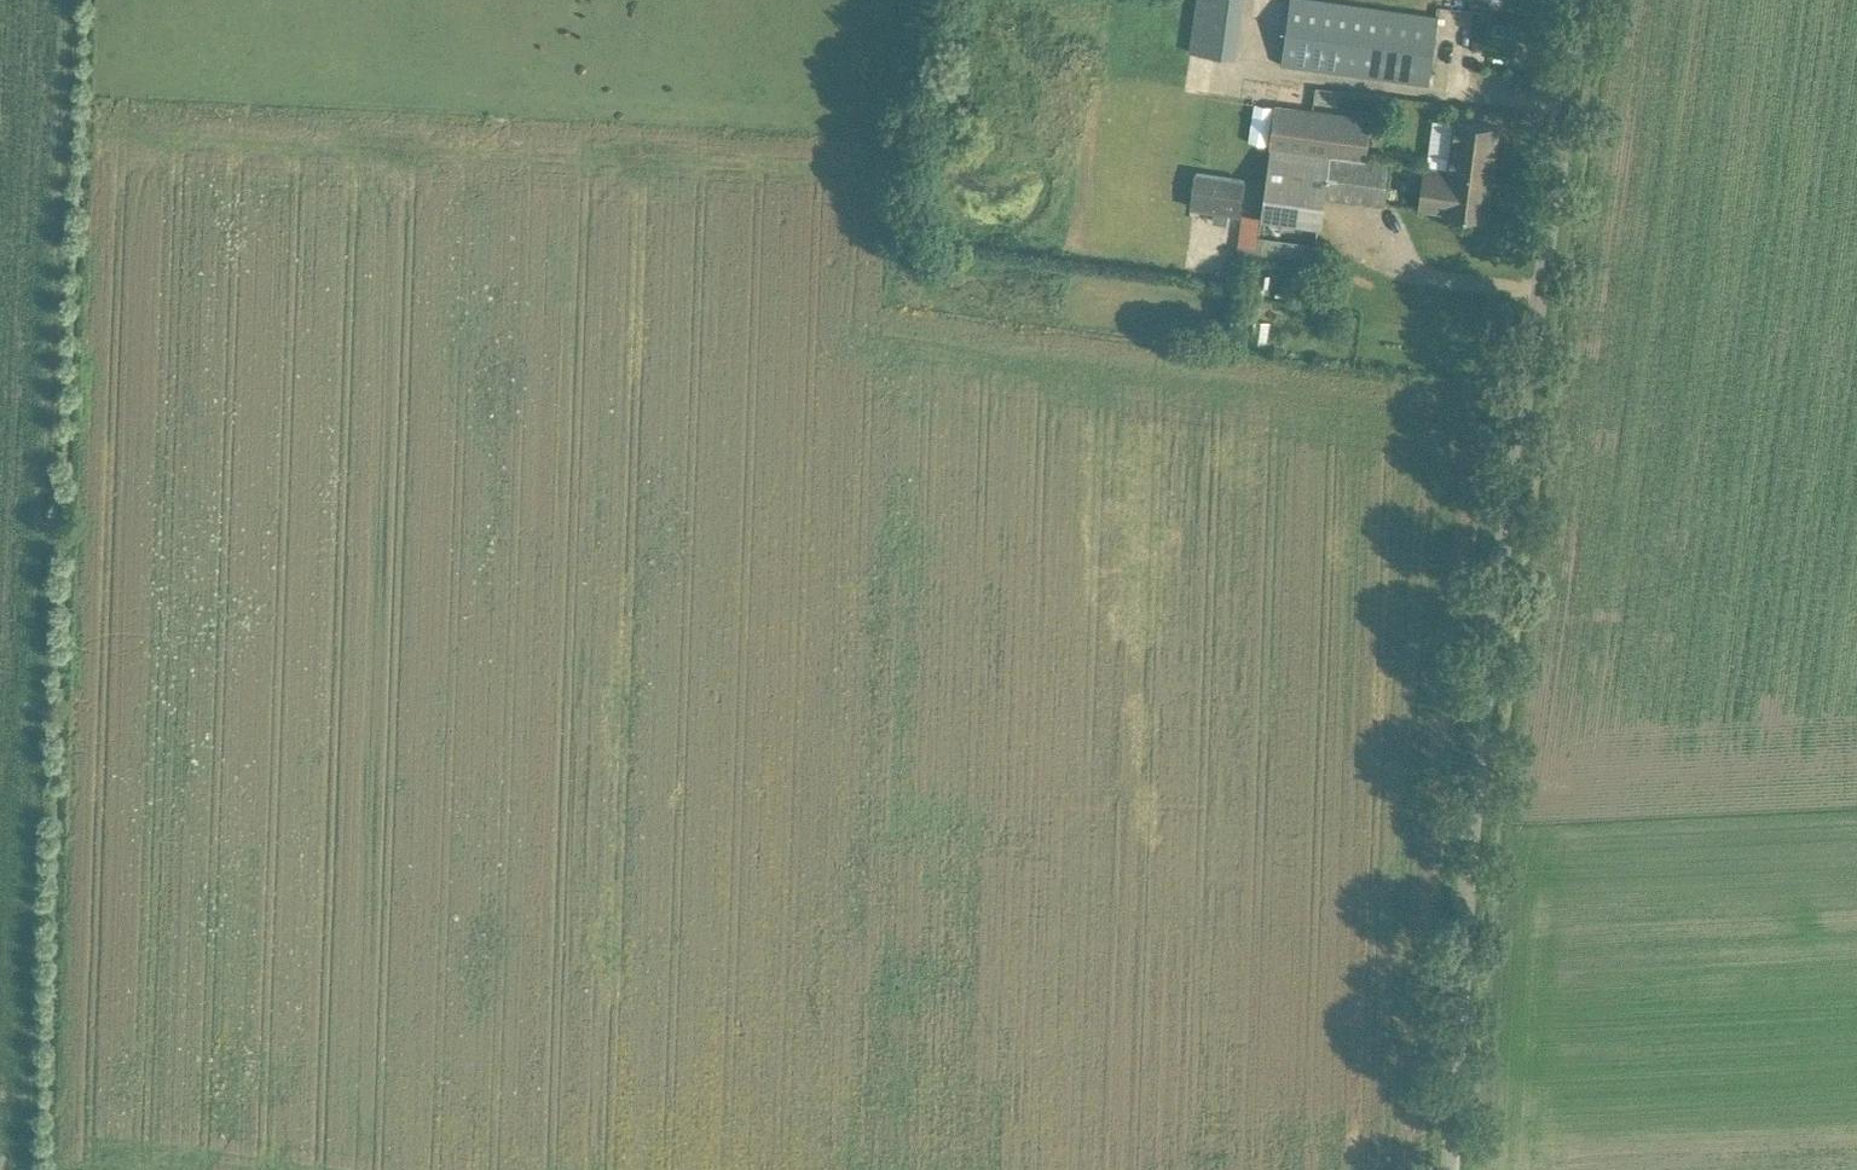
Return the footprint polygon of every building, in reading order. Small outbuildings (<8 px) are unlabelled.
[(1190,51),(1236,57),(1244,0),(1197,0),(1190,51)] [(1439,15),(1330,0),(1291,0),(1282,63),(1429,83),(1439,15)] [(1276,105),(1271,145),(1365,158),(1371,118),(1276,105)] [(1433,119),(1428,165),(1428,167),(1450,170),(1492,175),(1498,125),(1456,120),(1456,121),(1433,119)] [(1365,158),(1271,145),(1261,215),(1322,223),(1325,196),(1386,204),(1392,162),(1365,158)] [(1428,167),(1428,165),(1424,165),(1420,205),(1444,209),(1444,210),(1462,212),(1486,215),(1492,175),(1450,170),(1428,167)] [(1196,170),(1190,206),(1240,214),(1246,178),(1196,170)]
